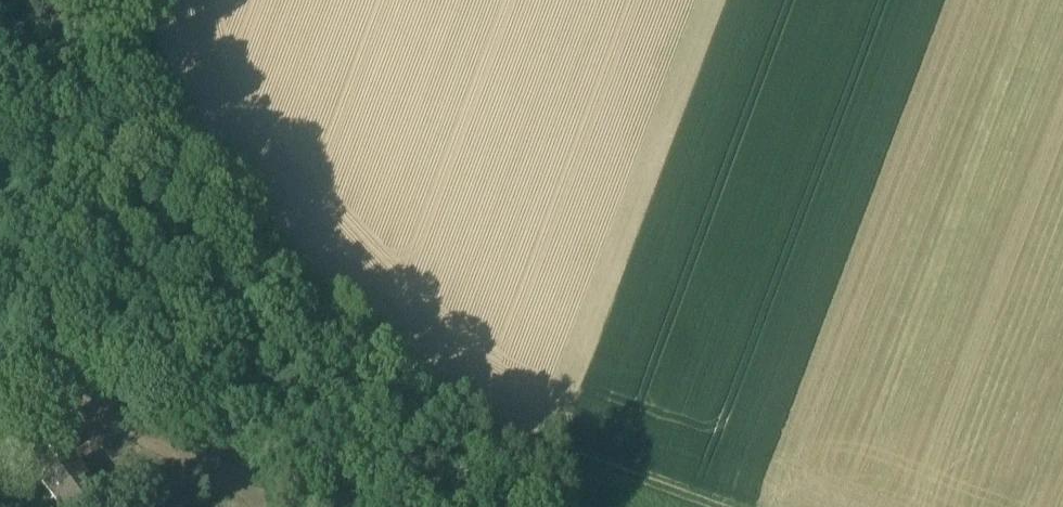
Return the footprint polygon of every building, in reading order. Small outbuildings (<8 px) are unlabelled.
[(69,430),(47,446),(58,460),(80,444),(69,430)] [(40,487),(56,506),(94,506),(102,501),(73,462),(40,487)]
